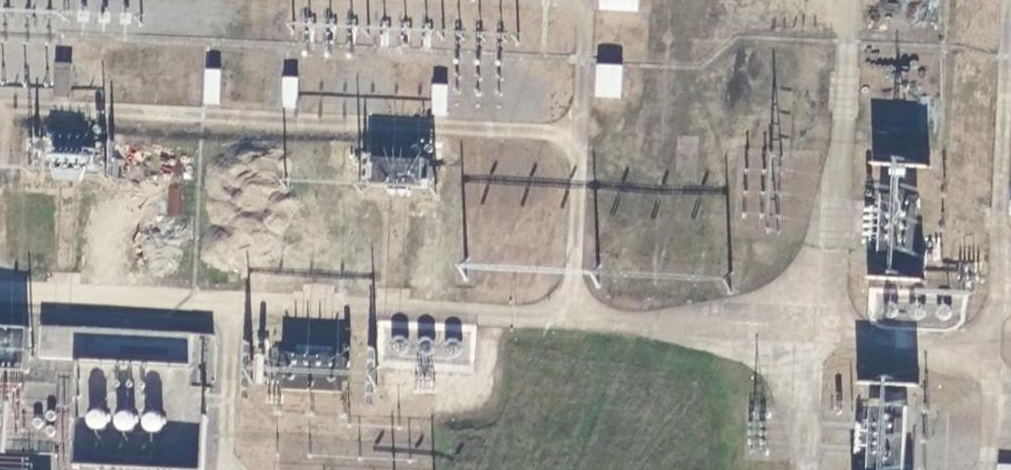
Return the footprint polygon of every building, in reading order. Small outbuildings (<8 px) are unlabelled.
[(602,10),(642,13),(643,0),(603,0),(602,10)] [(74,63),(56,62),(54,98),(72,99),(74,63)] [(627,67),(601,65),(599,97),(625,99),(627,67)] [(224,71),(210,71),(208,104),(222,104),(224,71)] [(302,79),(287,78),(286,109),(301,110),(302,79)] [(451,87),(437,86),(435,116),(449,117),(451,87)] [(870,160),(926,165),(929,129),(874,124),(870,160)] [(62,178),(77,179),(78,157),(77,157),(78,135),(48,134),(47,166),(63,166),(62,178)] [(371,185),(425,186),(427,136),(372,135),(371,185)] [(167,185),(165,215),(180,216),(182,186),(167,185)] [(212,335),(38,323),(36,357),(165,365),(164,379),(190,381),(191,366),(210,367),(212,335)] [(343,394),(347,347),(330,346),(332,327),(286,323),(284,345),(270,344),(267,383),(281,384),(279,408),(309,411),(310,391),(343,394)] [(0,325),(0,394),(20,395),(23,326),(0,325)] [(379,328),(378,370),(413,370),(413,388),(432,389),(432,370),(471,371),(471,337),(407,336),(408,328),(379,328)] [(853,469),(909,469),(912,381),(856,379),(853,469)] [(185,406),(199,408),(202,388),(188,386),(185,406)] [(116,465),(119,430),(132,431),(134,417),(88,413),(86,433),(76,432),(73,460),(116,465)] [(166,452),(193,455),(195,432),(168,430),(166,452)] [(48,462),(0,460),(0,469),(48,469),(48,462)]
